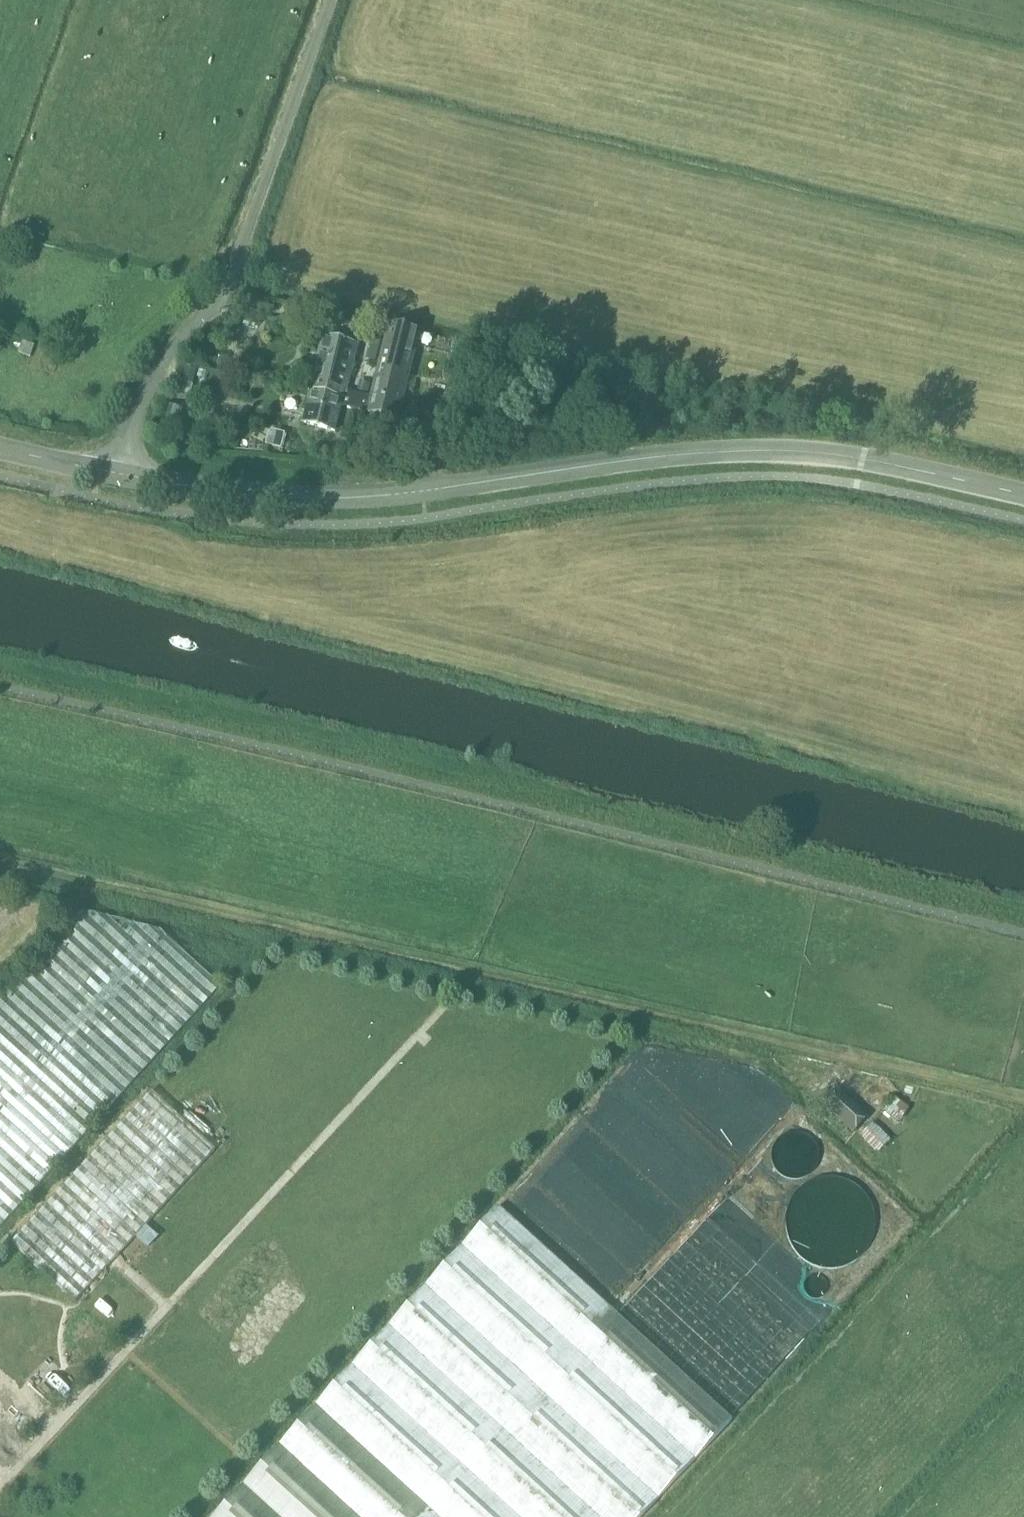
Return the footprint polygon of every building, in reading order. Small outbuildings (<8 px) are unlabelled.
[(397,420),(418,332),(388,325),(370,398),(364,397),(360,411),(397,420)] [(309,392),(311,392),(343,400),(345,392),(346,393),(346,392),(357,347),(322,339),(309,392)] [(197,370),(184,366),(180,382),(177,381),(175,392),(190,396),(197,370)] [(360,411),(364,397),(346,392),(346,393),(345,392),(343,400),(311,392),(303,423),(336,431),(342,407),(360,411)] [(274,431),(270,447),(281,449),(285,433),(274,431)] [(16,1240),(80,1297),(216,1145),(151,1088),(16,1240)] [(854,1132),(867,1117),(838,1090),(824,1105),(854,1132)] [(913,1104),(901,1093),(883,1113),(898,1127),(911,1112),(908,1110),(913,1104)] [(879,1150),(892,1136),(875,1120),(862,1134),(879,1150)]
